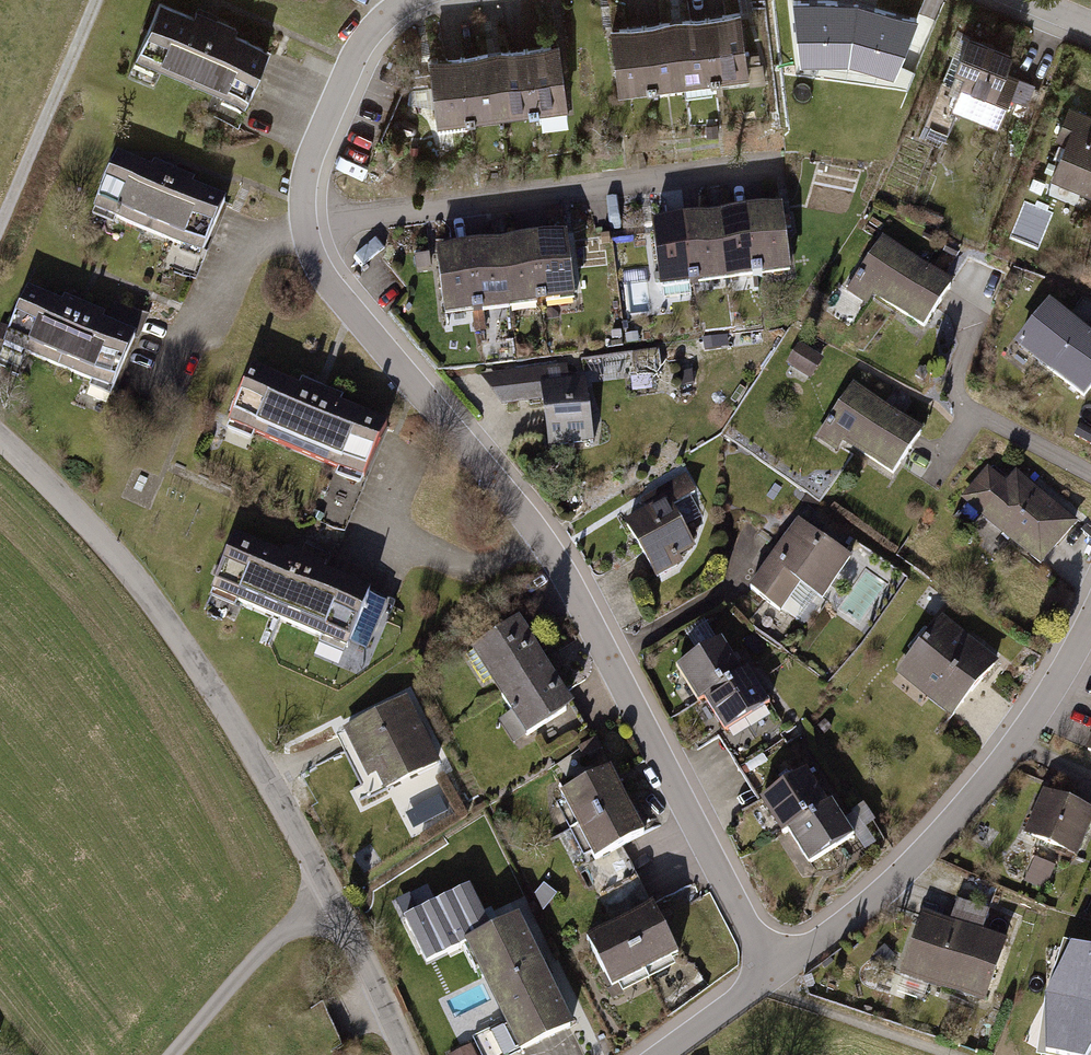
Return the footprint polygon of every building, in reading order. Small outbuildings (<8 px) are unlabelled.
[(243,91),(266,35),(178,0),(153,0),(134,47),(243,91)] [(607,14),(616,80),(747,62),(738,0),(711,0),(607,14)] [(841,0),(828,0),(810,63),(889,86),(910,11),(872,0),(866,0),(864,7),(841,0)] [(1015,47),(969,30),(943,100),(1000,121),(1019,70),(1008,66),(1015,47)] [(568,104),(559,40),(426,59),(435,123),(568,104)] [(1064,97),(1048,133),(1061,138),(1048,165),(1090,184),(1090,109),(1064,97)] [(226,194),(115,152),(94,209),(204,250),(226,194)] [(780,196),(648,213),(657,279),(788,262),(780,196)] [(562,224),(431,241),(440,308),(571,291),(562,224)] [(953,276),(882,230),(846,284),(869,299),(875,289),(924,321),(953,276)] [(133,329),(26,285),(3,341),(110,385),(133,329)] [(1050,303),(1018,343),(1078,392),(1090,376),(1090,336),(1050,303)] [(822,353),(801,340),(786,362),(808,376),(822,353)] [(560,362),(482,372),(486,405),(540,398),(546,445),(568,442),(566,429),(586,426),(580,375),(562,377),(560,362)] [(361,468),(382,419),(250,363),(229,412),(361,468)] [(923,423),(851,379),(818,433),(836,443),(842,433),(897,466),(923,423)] [(988,466),(962,497),(1041,562),(1077,519),(1013,467),(1004,478),(988,466)] [(360,492),(313,492),(313,513),(360,513),(360,492)] [(676,550),(693,540),(665,494),(620,521),(652,574),(680,557),(676,550)] [(847,552),(795,514),(746,582),(798,619),(847,552)] [(346,631),(365,586),(232,530),(213,574),(346,631)] [(523,726),(567,699),(513,610),(469,637),(523,726)] [(952,712),(997,655),(943,613),(898,670),(952,712)] [(720,721),(766,695),(745,658),(736,663),(717,631),(672,657),(694,694),(702,689),(720,721)] [(433,756),(401,694),(341,724),(351,743),(357,740),(378,784),(433,756)] [(607,760),(559,784),(591,851),(640,827),(607,760)] [(800,761),(759,789),(782,824),(789,820),(811,853),(852,826),(828,790),(822,794),(800,761)] [(1090,823),(1090,809),(1045,790),(1028,829),(1080,850),(1090,823)] [(1037,857),(1031,884),(1052,888),(1058,862),(1037,857)] [(427,963),(469,942),(492,930),(470,887),(405,920),(427,963)] [(672,945),(646,899),(582,934),(608,980),(672,945)] [(929,983),(982,1002),(1003,944),(978,935),(987,912),(955,900),(947,923),(920,914),(895,982),(925,993),(929,983)] [(570,1027),(517,918),(492,930),(469,942),(522,1051),(570,1027)] [(1090,1007),(1090,949),(1072,945),(1048,998),(1090,1007)] [(577,985),(560,992),(577,1034),(594,1027),(577,985)] [(1090,1050),(1090,1007),(1048,998),(1047,1054),(1088,1054),(1090,1050)]
